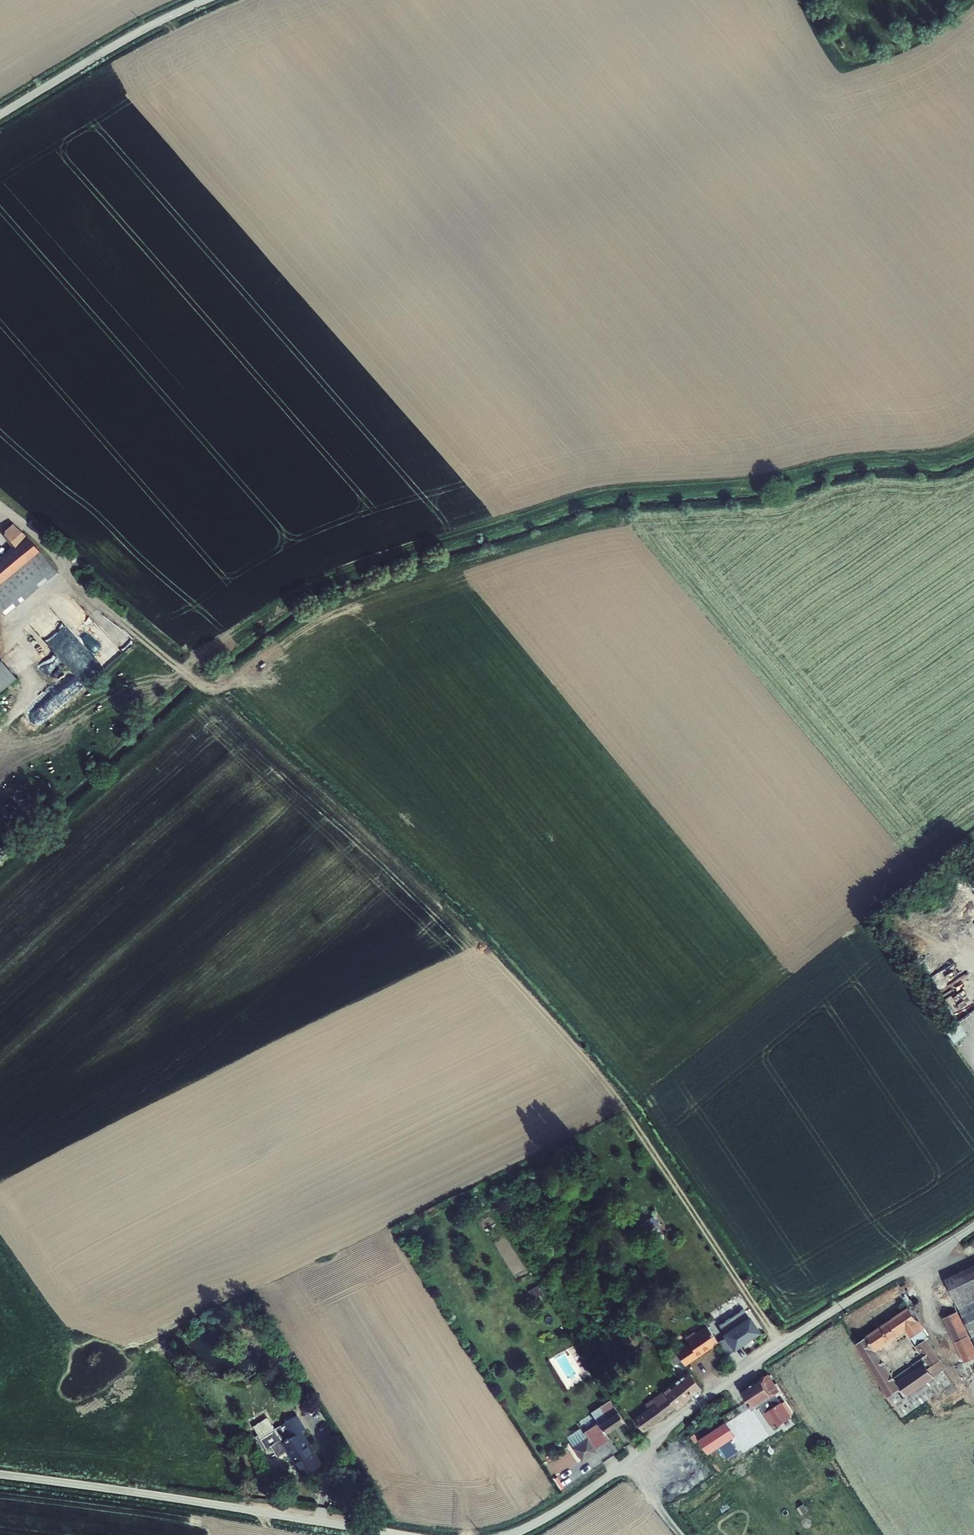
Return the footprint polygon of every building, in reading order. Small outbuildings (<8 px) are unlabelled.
[(20,613),(63,577),(43,553),(29,539),(17,527),(6,535),(17,550),(0,564),(0,589),(20,613)] [(85,686),(122,651),(93,621),(75,638),(96,660),(77,678),(85,686)] [(18,682),(0,659),(0,696),(18,682)] [(73,672),(77,677),(86,670),(82,665),(73,672)] [(67,703),(80,690),(64,674),(51,686),(67,703)] [(36,700),(51,717),(65,705),(49,688),(36,700)] [(35,731),(49,719),(33,702),(20,715),(35,731)] [(947,966),(928,977),(936,990),(954,979),(947,966)] [(644,1233),(659,1227),(655,1217),(640,1222),(644,1233)] [(949,1277),(973,1330),(973,1265),(949,1277)] [(900,1379),(880,1347),(909,1327),(934,1361),(941,1357),(942,1356),(928,1335),(931,1334),(912,1305),(860,1339),(905,1413),(916,1405),(945,1386),(954,1380),(946,1368),(937,1373),(931,1363),(929,1360),(900,1379)] [(948,1315),(968,1360),(973,1358),(973,1342),(959,1310),(948,1315)] [(729,1345),(758,1325),(750,1314),(728,1329),(719,1316),(713,1321),(729,1345)] [(687,1362),(720,1338),(710,1323),(701,1330),(699,1328),(689,1334),(690,1337),(681,1343),(683,1346),(678,1350),(685,1358),(687,1362)] [(937,1373),(946,1368),(947,1367),(941,1357),(934,1361),(931,1363),(937,1373)] [(687,1371),(682,1375),(695,1392),(704,1384),(687,1362),(685,1358),(680,1362),(687,1371)] [(781,1386),(770,1370),(746,1386),(757,1402),(781,1386)] [(680,1401),(682,1403),(695,1392),(682,1375),(660,1393),(663,1398),(656,1404),(653,1399),(646,1404),(648,1408),(641,1414),(638,1409),(634,1412),(644,1427),(680,1401)] [(945,1386),(916,1405),(921,1413),(950,1393),(945,1386)] [(757,1421),(764,1431),(799,1409),(789,1394),(782,1399),(784,1403),(757,1421)] [(607,1430),(625,1419),(611,1397),(592,1409),(599,1420),(597,1422),(607,1438),(610,1436),(607,1430)] [(295,1454),(310,1479),(328,1468),(309,1433),(313,1431),(305,1417),(292,1424),(294,1427),(284,1433),(275,1419),(261,1427),(275,1450),(280,1448),(287,1459),(295,1454)] [(594,1446),(607,1438),(597,1422),(584,1430),(587,1436),(574,1444),(582,1457),(596,1449),(594,1446)]
